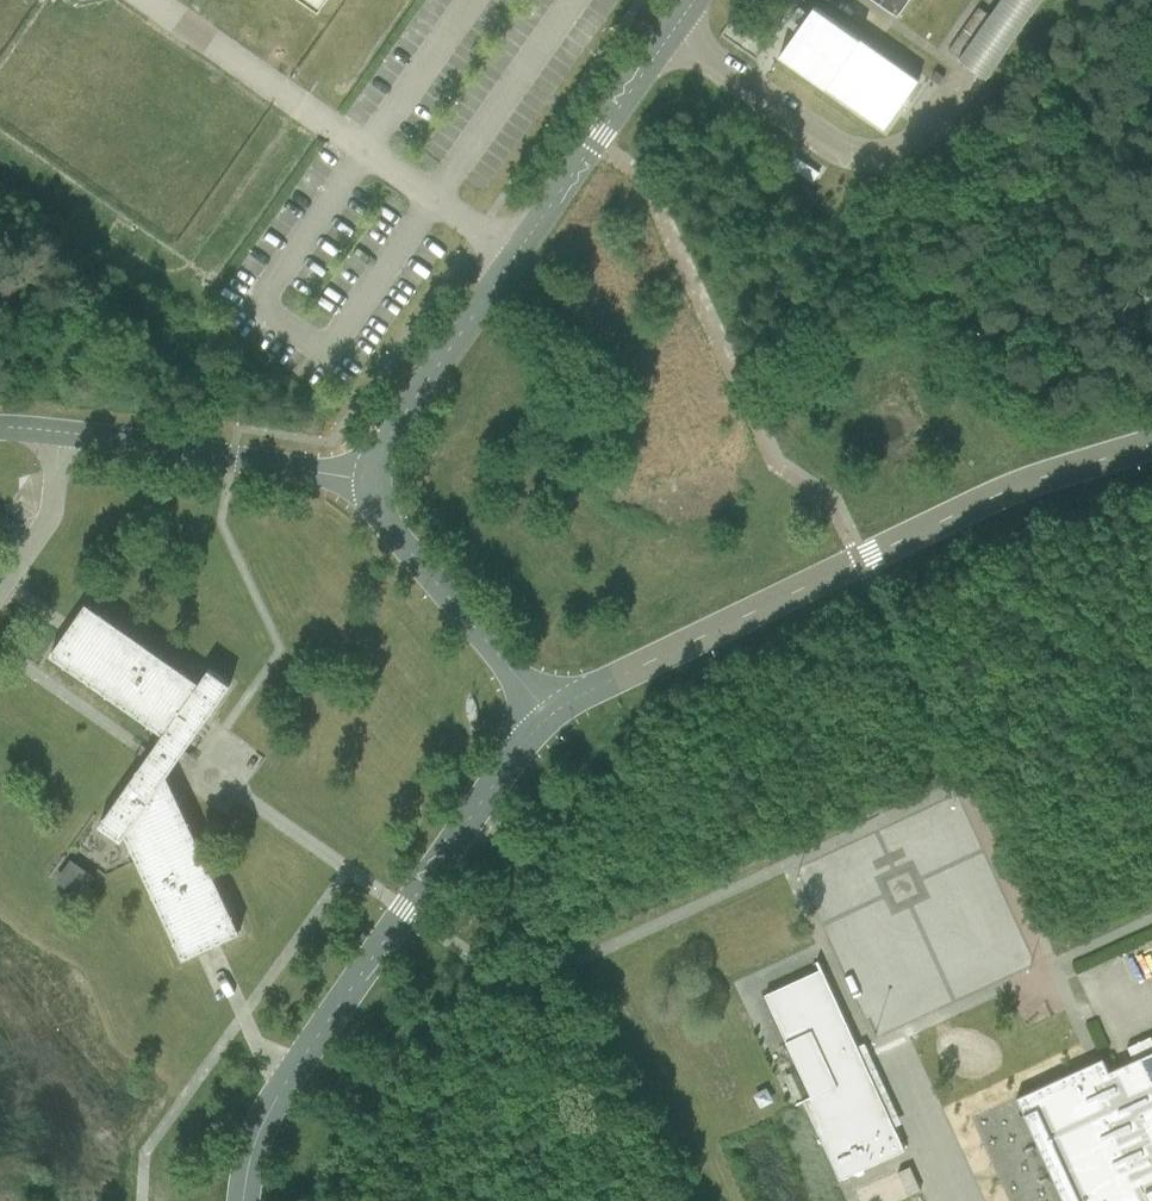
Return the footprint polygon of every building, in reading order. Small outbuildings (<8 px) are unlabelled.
[(897,15),(908,0),(876,0),(897,15)] [(987,78),(1041,0),(1000,0),(990,15),(979,7),(948,50),(959,58),(959,59),(987,78)] [(812,8),(779,55),(884,129),(917,83),(812,8)] [(931,78),(940,84),(944,77),(936,71),(931,78)] [(86,603),(63,635),(50,654),(80,676),(164,735),(98,826),(121,842),(125,836),(182,961),(240,932),(167,775),(231,684),(208,668),(199,682),(86,603)] [(803,1099),(840,1179),(905,1149),(817,959),(814,960),(818,968),(763,993),(810,1094),(794,1101),(795,1103),(803,1099)] [(1133,1058),(1151,1050),(1151,1038),(1151,1036),(1128,1047),(1133,1058)] [(1045,1179),(1039,1181),(1041,1184),(1054,1178),(1064,1200),(1151,1200),(1151,1051),(1106,1072),(1103,1066),(1093,1070),(1090,1064),(1089,1064),(1017,1097),(1024,1114),(1038,1144),(1025,1150),(1026,1153),(1039,1147),(1052,1175),(1045,1179)]
